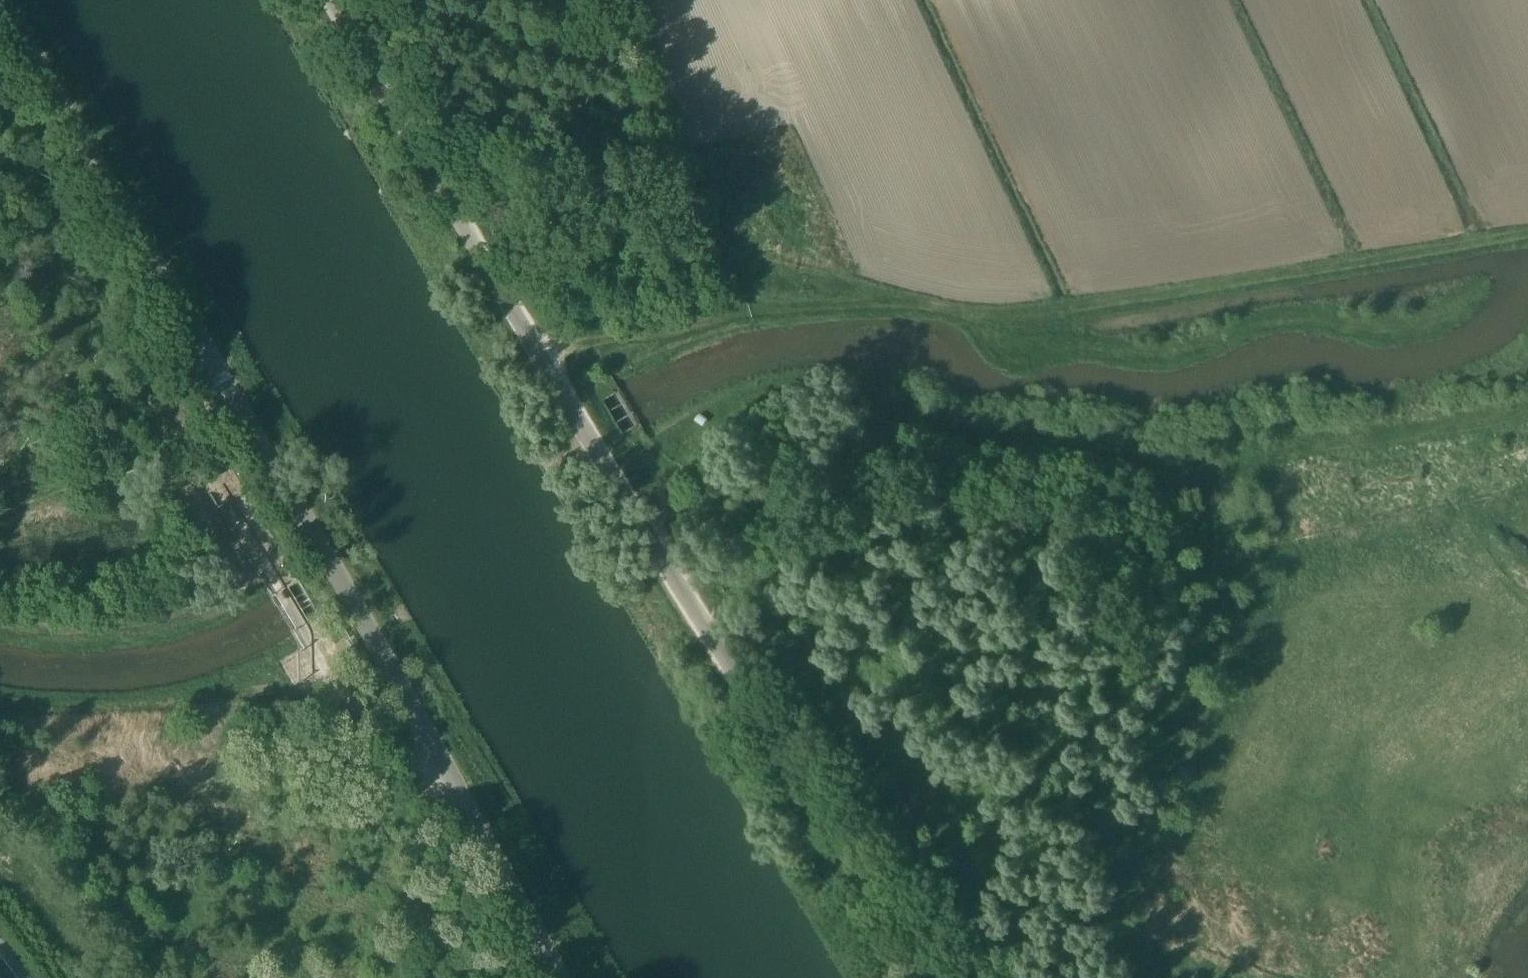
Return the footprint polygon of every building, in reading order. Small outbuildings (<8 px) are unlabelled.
[(1151,884),(1151,892),(1159,892),(1159,884),(1151,884)]
